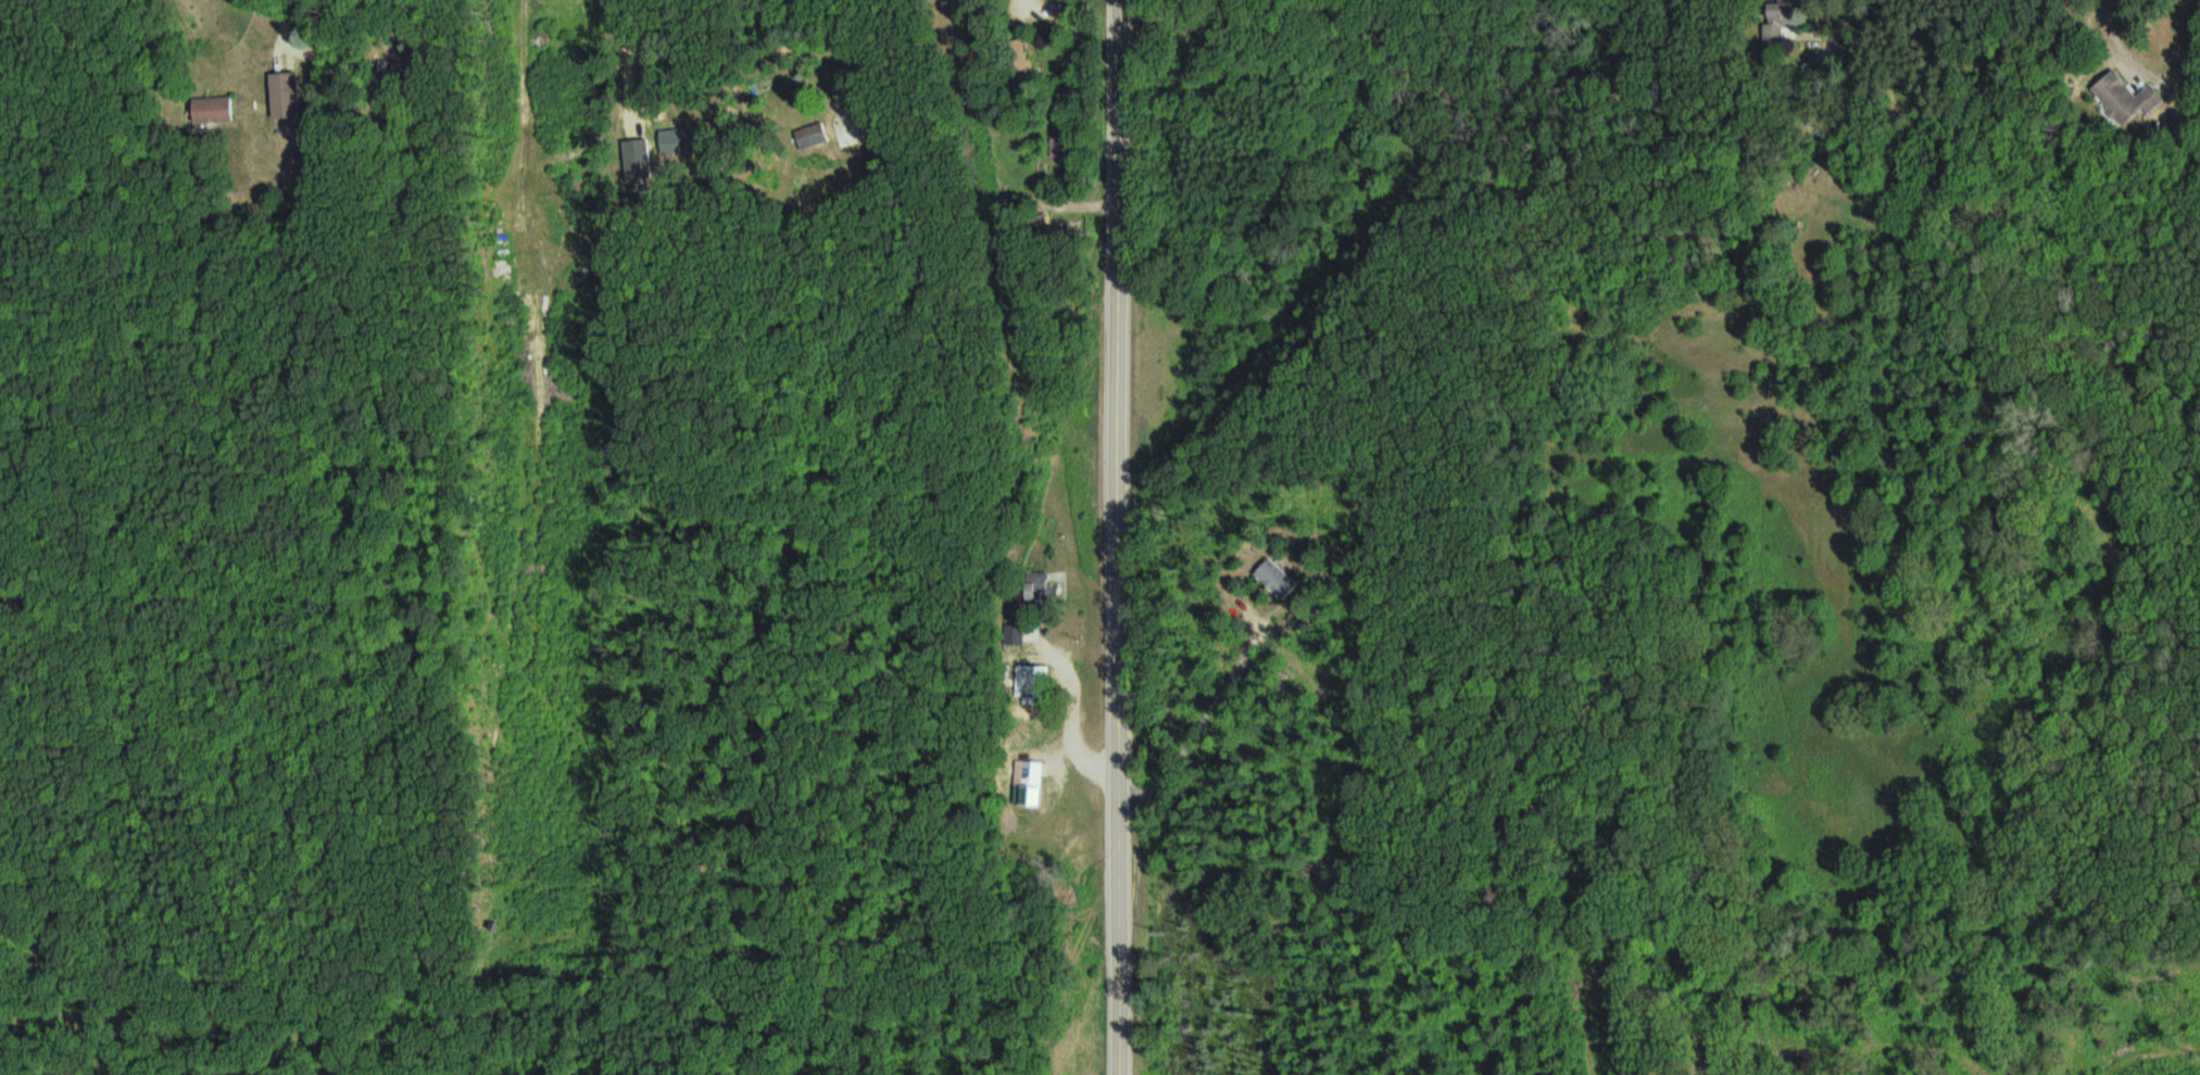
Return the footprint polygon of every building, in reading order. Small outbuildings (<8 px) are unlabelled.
[(1770,42),(1787,42),(1787,27),(1802,27),(1802,3),(1770,3),(1770,42)] [(2096,86),(2119,124),(2145,108),(2121,70),(2096,86)] [(236,122),(236,97),(197,97),(197,122),(236,122)] [(800,128),(802,148),(829,146),(828,126),(800,128)] [(645,142),(628,142),(628,165),(645,165),(645,142)] [(1029,601),(1068,601),(1068,571),(1029,571),(1029,601)] [(1050,666),(1018,666),(1018,697),(1050,697),(1050,666)]
